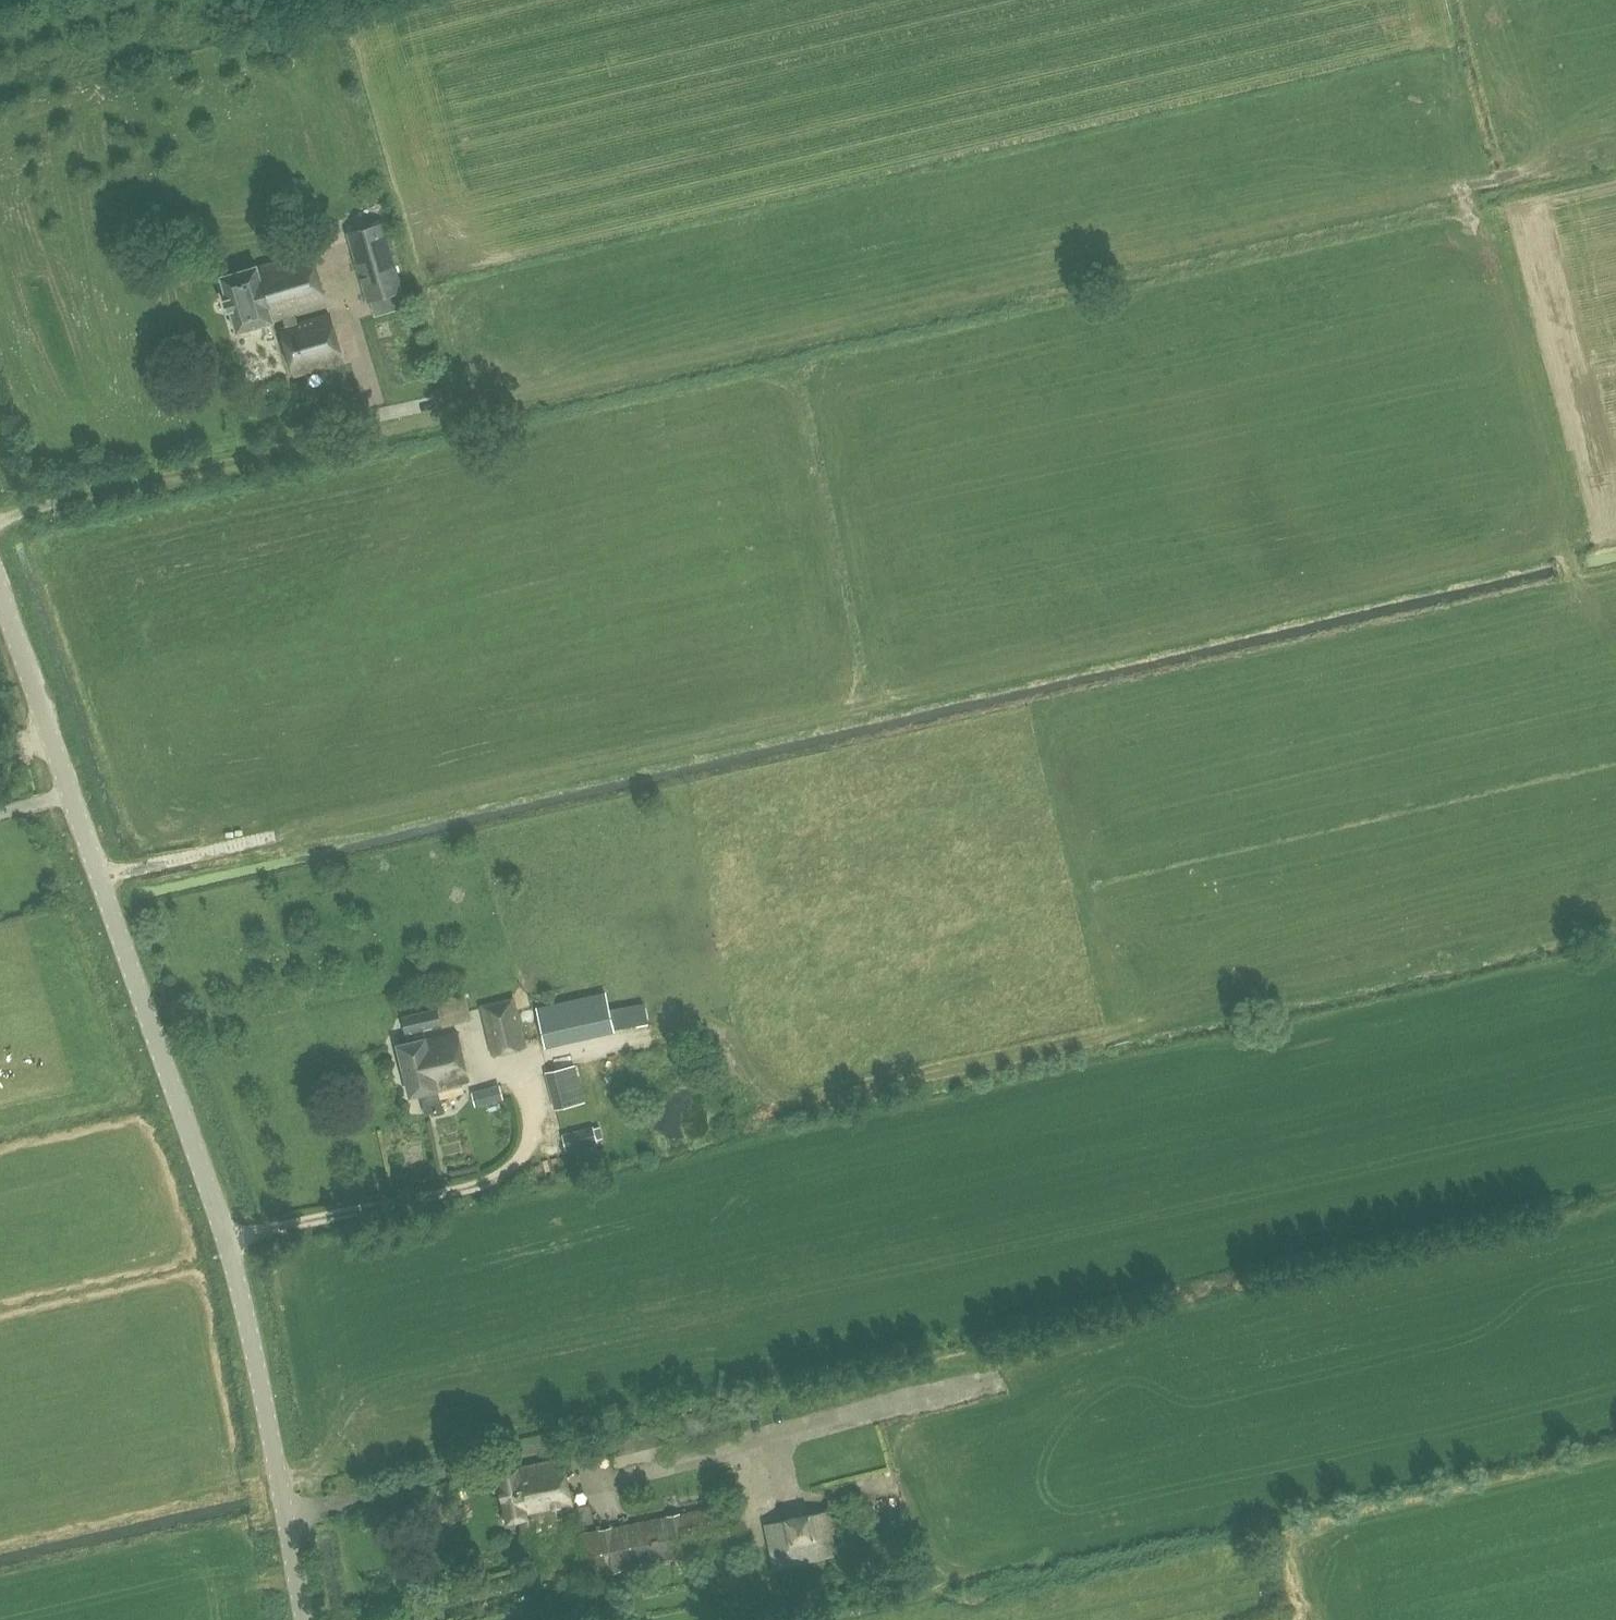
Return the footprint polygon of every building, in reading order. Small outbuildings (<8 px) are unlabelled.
[(367,301),(404,290),(383,221),(347,233),(367,301)] [(259,265),(221,275),(236,332),(275,322),(274,320),(282,318),(285,327),(281,328),(295,376),(345,362),(330,312),(293,323),(291,316),(328,305),(313,250),(259,265)] [(568,1030),(609,1025),(606,992),(565,996),(568,1030)] [(480,1005),(493,1054),(527,1046),(514,996),(480,1005)] [(444,1109),(438,1088),(470,1081),(458,1029),(425,1037),(423,1029),(432,1027),(433,1029),(443,1026),(438,1007),(401,1015),(408,1042),(399,1044),(411,1094),(420,1092),(426,1113),(444,1109)] [(472,1092),(477,1107),(489,1104),(485,1089),(472,1092)] [(887,1385),(882,1369),(868,1374),(873,1390),(887,1385)] [(615,1467),(734,1436),(726,1403),(608,1431),(615,1467)] [(508,1519),(520,1516),(557,1509),(572,1506),(563,1459),(499,1471),(508,1519)] [(528,1542),(537,1587),(590,1576),(602,1574),(743,1545),(733,1502),(720,1504),(680,1512),(671,1514),(612,1526),(528,1542)] [(557,1509),(520,1516),(525,1541),(561,1532),(557,1509)] [(767,1522),(776,1567),(841,1554),(832,1509),(767,1522)]
